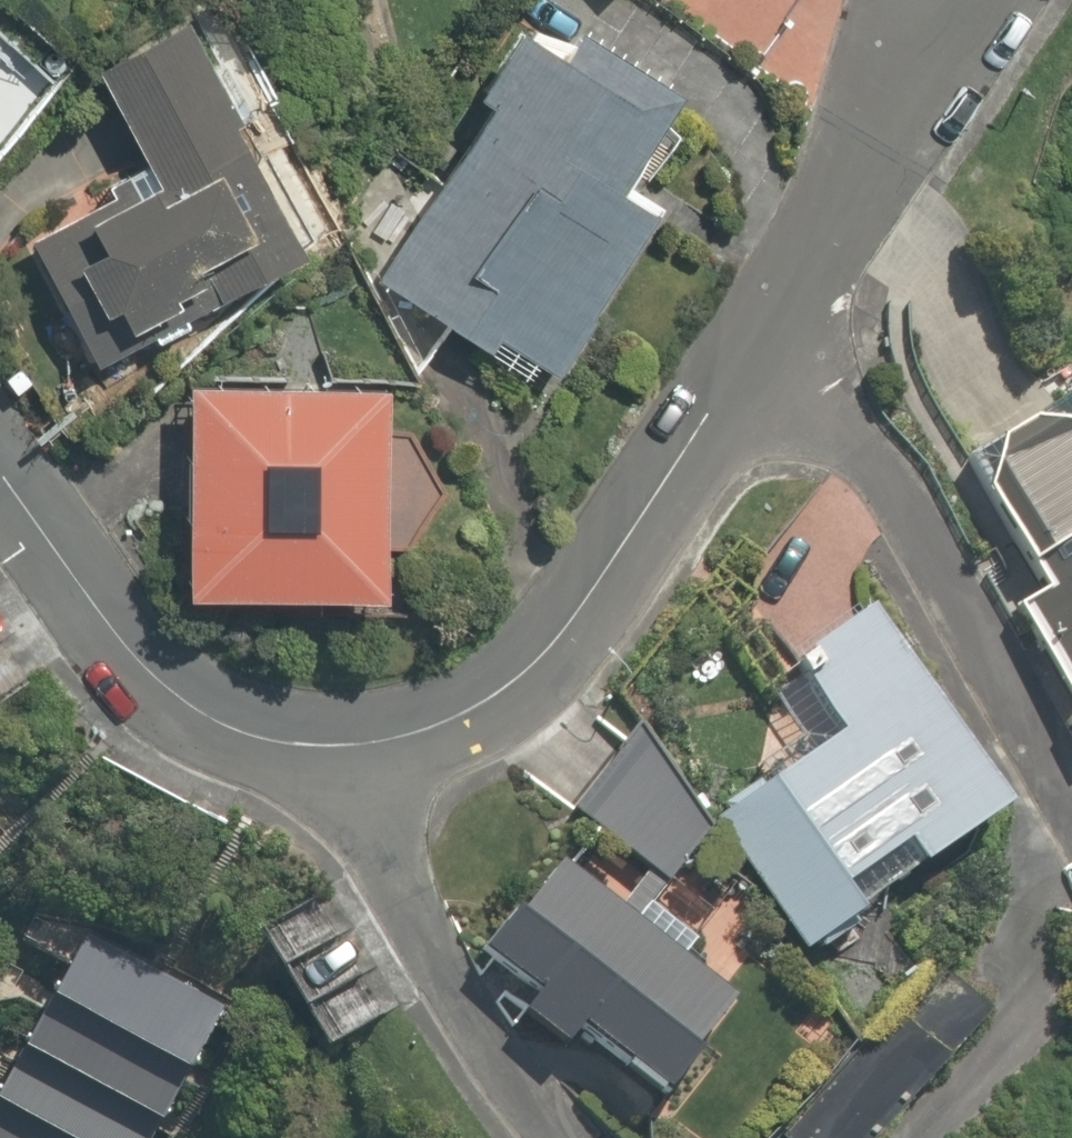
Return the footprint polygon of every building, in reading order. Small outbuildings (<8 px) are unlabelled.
[(614,186),(679,83),(550,1),(374,281),(542,387),(653,211),(614,186)] [(88,371),(338,263),(288,147),(254,162),(193,21),(99,61),(150,179),(28,231),(88,371)] [(63,109),(0,62),(0,194),(63,109)] [(391,545),(435,495),(392,442),(393,384),(193,381),(190,589),(390,592),(391,545)] [(1041,422),(969,461),(1039,593),(1017,605),(1071,707),(1071,430),(1041,422)] [(873,607),(798,658),(845,727),(772,776),(850,892),(923,842),(940,867),(1015,817),(873,607)] [(1061,717),(1071,737),(1071,711),(1061,717)] [(724,840),(649,738),(583,786),(658,888),(724,840)] [(850,892),(772,776),(718,812),(811,950),(865,914),(850,892)] [(570,1046),(588,1021),(639,1058),(627,1075),(664,1102),(738,1001),(542,858),(481,943),(538,984),(520,1009),(570,1046)] [(91,930),(0,1099),(0,1137),(159,1137),(231,1005),(91,930)] [(989,1013),(931,963),(778,1135),(782,1137),(877,1137),(989,1013)]
